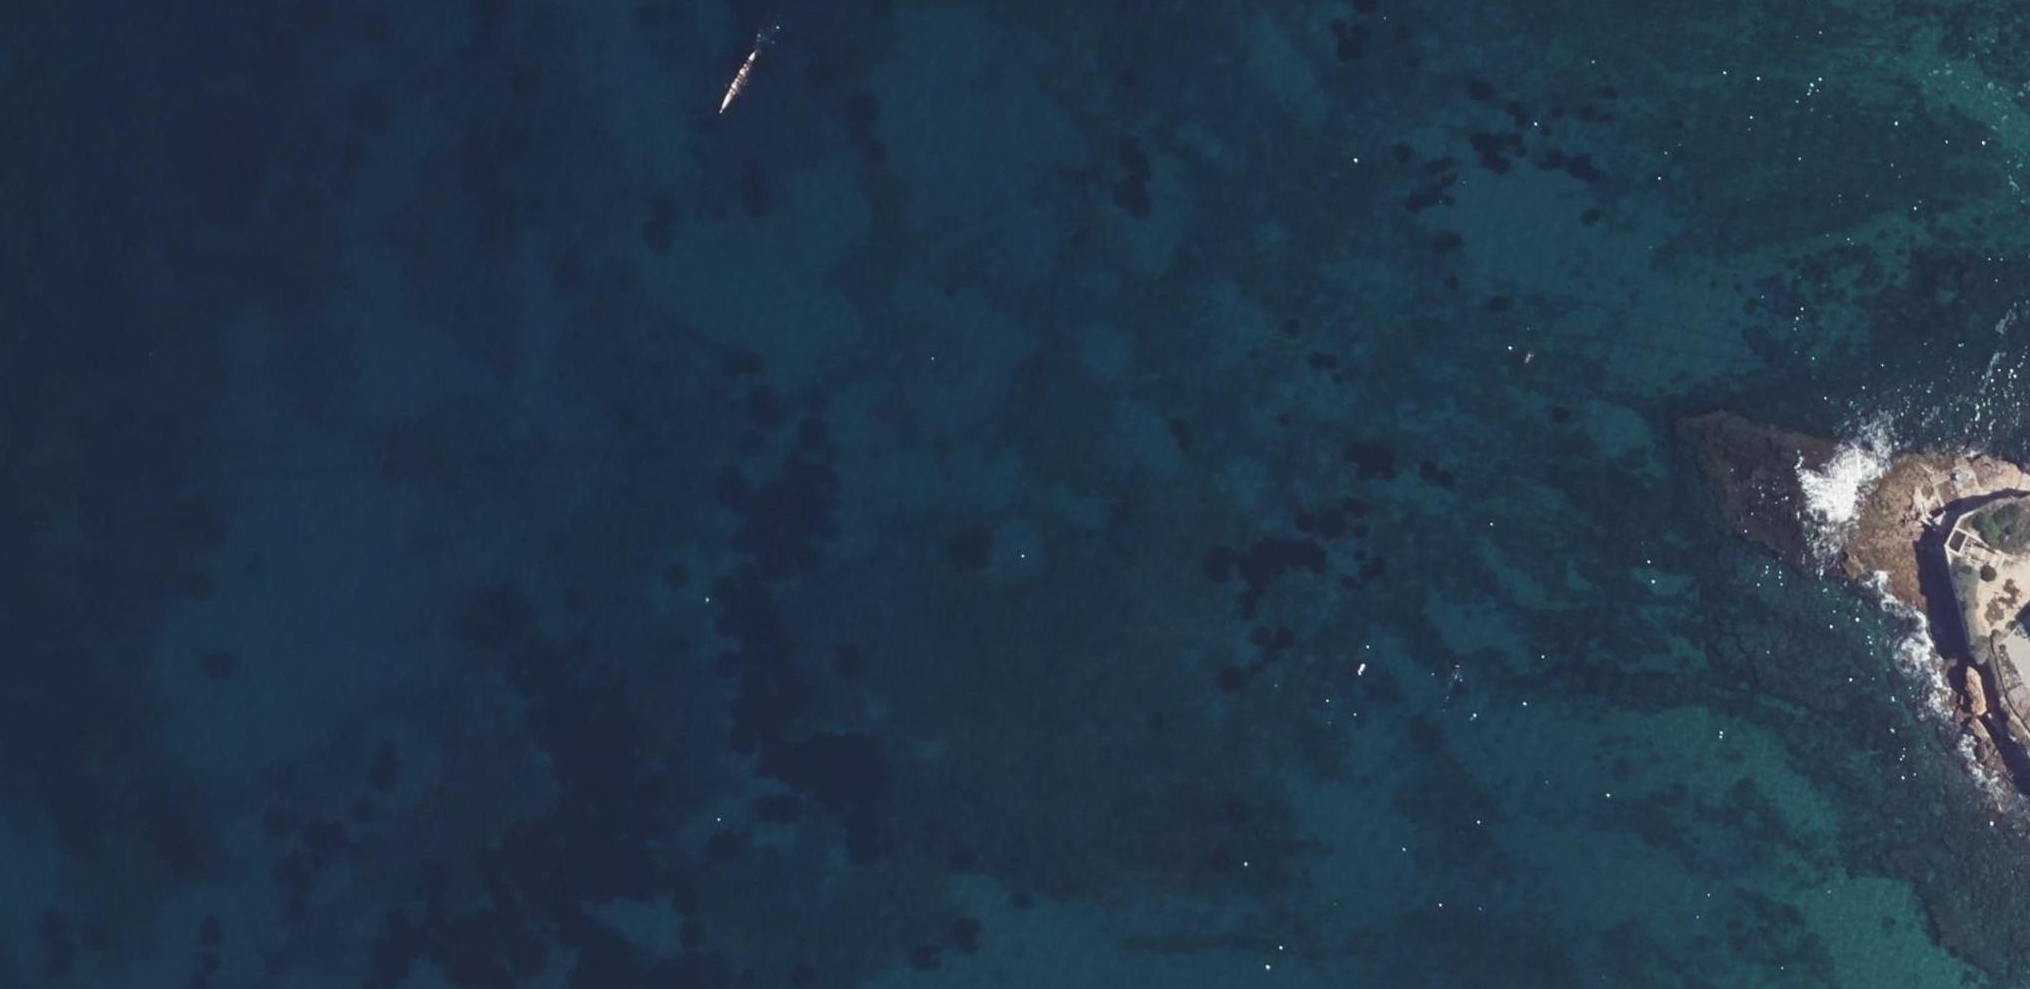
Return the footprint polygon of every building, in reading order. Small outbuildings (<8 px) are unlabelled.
[(1951,474),(1968,511),(1987,503),(1970,465),(1951,474)] [(1949,520),(1968,511),(1951,474),(1931,483),(1949,520)]
